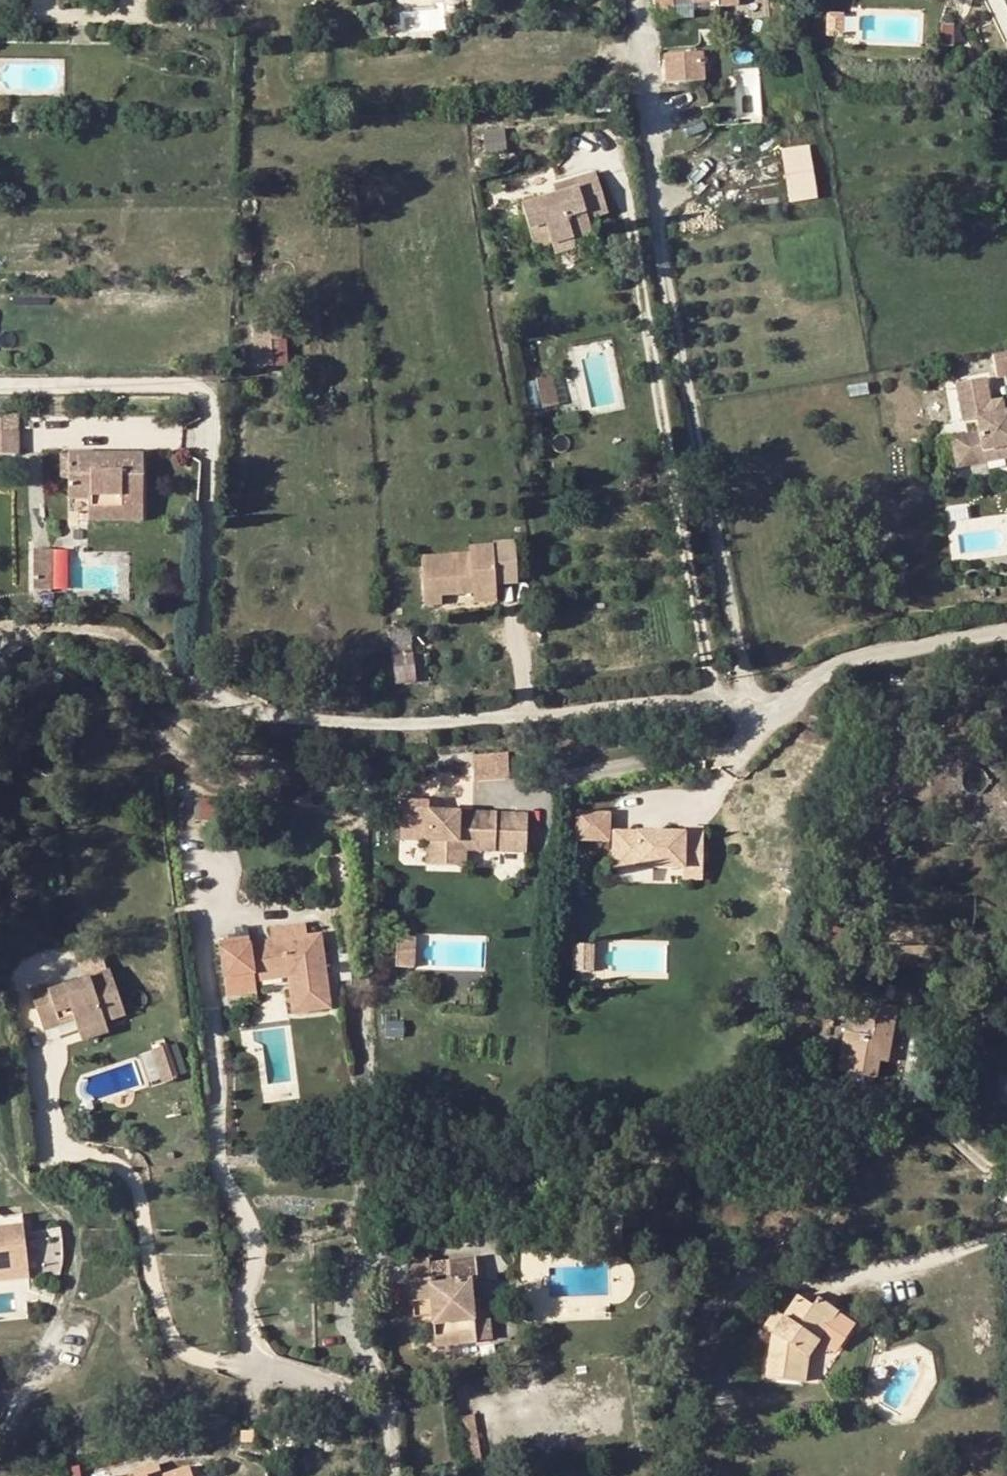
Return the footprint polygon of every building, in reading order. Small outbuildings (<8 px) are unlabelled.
[(673,0),(655,2),(656,14),(674,12),(673,0)] [(950,24),(941,24),(941,34),(951,33),(950,24)] [(703,65),(697,66),(696,52),(665,54),(667,82),(704,79),(703,65)] [(741,119),(741,114),(736,71),(715,74),(719,121),(741,119)] [(793,202),(822,197),(812,142),(783,147),(793,202)] [(575,179),(577,188),(559,194),(524,205),(530,227),(546,223),(552,243),(572,237),(592,230),(588,218),(608,212),(596,173),(575,179)] [(575,179),(556,185),(559,194),(577,188),(575,179)] [(530,227),(536,248),(552,243),(546,223),(530,227)] [(556,254),(575,248),(572,237),(552,243),(556,254)] [(271,340),(282,339),(280,322),(254,323),(256,366),(273,366),(271,340)] [(995,356),(999,379),(1006,377),(1006,354),(995,356)] [(554,374),(538,378),(545,405),(562,401),(554,374)] [(1004,412),(992,415),(989,401),(985,379),(957,385),(964,419),(976,416),(979,432),(952,437),(958,466),(987,460),(986,451),(1002,448),(1004,458),(1006,459),(1006,411),(1004,412)] [(992,415),(1004,412),(1002,399),(989,401),(992,415)] [(19,431),(18,419),(0,419),(0,431),(19,431)] [(0,431),(0,453),(19,453),(19,431),(0,431)] [(986,451),(987,460),(1004,458),(1002,448),(986,451)] [(120,511),(142,512),(142,453),(70,453),(70,497),(89,497),(89,506),(120,506),(120,511)] [(120,506),(89,506),(89,519),(143,519),(142,512),(120,511),(120,506)] [(515,542),(493,544),(496,583),(519,581),(515,542)] [(496,583),(493,544),(470,547),(470,553),(423,556),(426,605),(443,604),(441,595),(474,592),(474,585),(496,584),(496,583)] [(33,582),(51,581),(51,550),(33,550),(33,582)] [(475,602),(498,600),(496,584),(474,585),(474,592),(475,602)] [(393,653),(412,650),(410,631),(390,634),(393,653)] [(412,650),(393,653),(397,683),(416,680),(412,650)] [(510,774),(509,750),(475,753),(476,776),(510,774)] [(495,846),(526,848),(529,813),(429,806),(429,798),(402,796),(399,835),(427,837),(426,858),(464,862),(465,843),(495,846)] [(579,843),(611,846),(613,818),(581,816),(579,843)] [(688,837),(688,840),(664,838),(664,842),(658,843),(658,837),(617,834),(614,870),(688,877),(689,873),(705,874),(709,839),(688,837)] [(687,887),(704,889),(705,874),(689,873),(688,877),(687,887)] [(285,966),(287,975),(292,1007),(331,1002),(322,934),(307,936),(306,923),(270,928),(272,940),(251,942),(250,936),(220,940),(228,995),(257,991),(255,980),(254,971),(285,966)] [(407,928),(406,956),(423,957),(425,928),(407,928)] [(254,971),(255,980),(287,975),(285,966),(254,971)] [(71,1007),(75,1020),(79,1030),(105,1022),(125,1015),(109,970),(50,990),(47,983),(31,989),(45,1030),(61,1025),(57,1012),(71,1007)] [(880,1050),(889,1052),(897,1007),(860,1001),(855,1033),(846,1032),(840,1070),(876,1076),(879,1060),(880,1050)] [(331,1002),(292,1007),(293,1013),(332,1007),(331,1002)] [(57,1012),(61,1025),(75,1020),(71,1007),(57,1012)] [(105,1022),(79,1030),(83,1041),(108,1033),(105,1022)] [(158,1062),(173,1057),(170,1047),(154,1052),(158,1062)] [(153,1048),(142,1051),(151,1082),(162,1079),(153,1048)] [(880,1050),(879,1060),(887,1061),(889,1052),(880,1050)] [(173,1057),(158,1062),(165,1082),(180,1076),(173,1057)] [(310,1129),(296,1132),(298,1141),(311,1139),(310,1129)] [(0,1216),(0,1227),(23,1224),(22,1215),(3,1217),(0,1216)] [(29,1265),(23,1224),(0,1227),(0,1269),(29,1265)] [(436,1320),(439,1345),(472,1341),(467,1301),(473,1299),(470,1280),(477,1278),(475,1258),(429,1264),(428,1259),(408,1261),(415,1316),(429,1314),(430,1320),(436,1320)] [(31,1278),(29,1265),(0,1269),(0,1281),(31,1278)] [(767,1376),(805,1382),(807,1355),(802,1350),(813,1337),(818,1340),(837,1310),(817,1297),(811,1306),(797,1296),(782,1317),(774,1311),(764,1326),(772,1331),(767,1376)] [(840,1325),(846,1317),(837,1310),(818,1340),(837,1353),(851,1333),(840,1325)] [(430,1320),(434,1346),(439,1345),(436,1320),(430,1320)] [(802,1350),(807,1355),(818,1340),(813,1337),(802,1350)] [(242,1442),(253,1441),(253,1432),(242,1432),(242,1442)] [(134,1472),(136,1475),(144,1475),(146,1475),(147,1475),(161,1475),(162,1475),(159,1464),(134,1472)] [(189,1467),(162,1475),(161,1475),(192,1475),(189,1467)]
